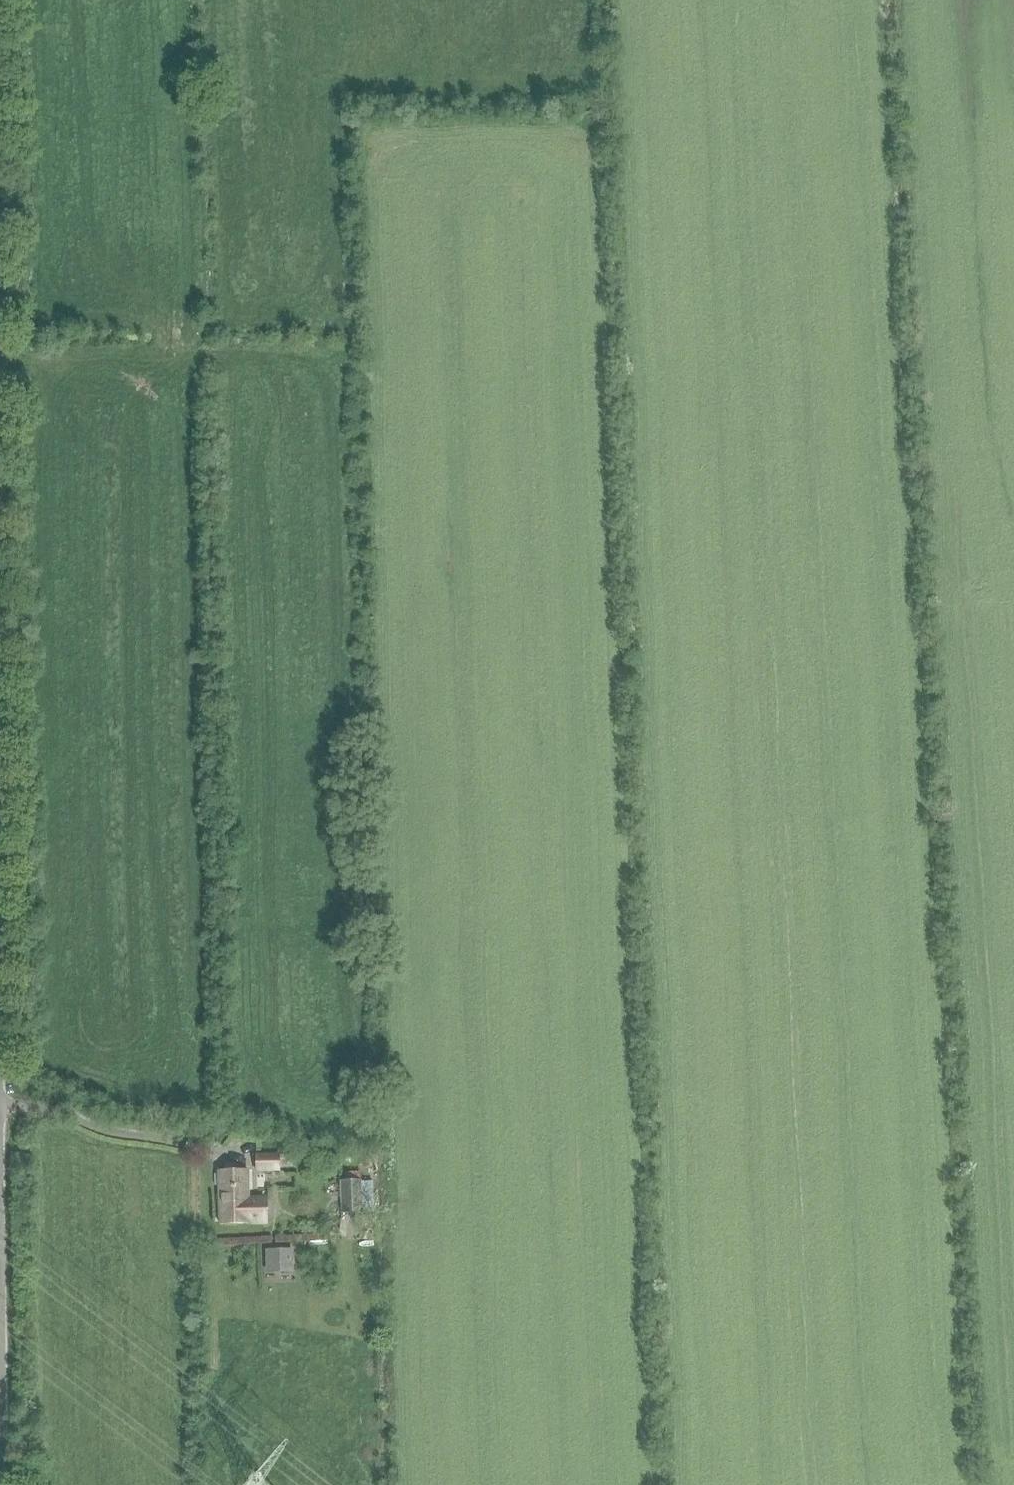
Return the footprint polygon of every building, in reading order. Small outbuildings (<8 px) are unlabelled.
[(256,1170),(279,1170),(279,1155),(256,1156),(256,1170)] [(249,1221),(265,1221),(265,1200),(249,1200),(248,1170),(218,1171),(220,1224),(249,1224),(249,1221)] [(340,1181),(342,1214),(362,1213),(361,1180),(340,1181)] [(293,1249),(265,1250),(266,1273),(294,1272),(293,1249)]
